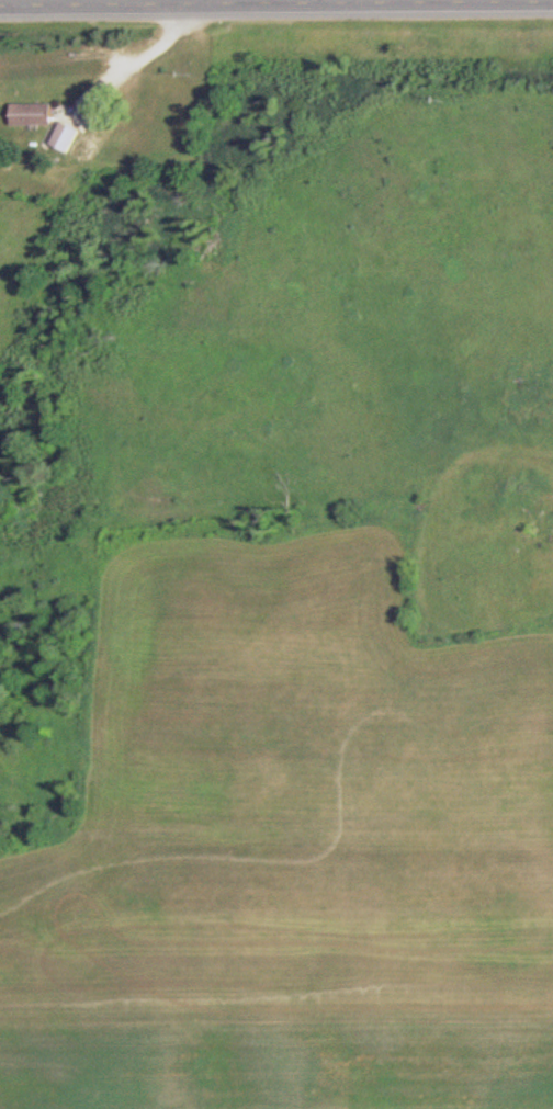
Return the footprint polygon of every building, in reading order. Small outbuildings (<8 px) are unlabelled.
[(60,104),(17,104),(17,125),(60,125),(60,104)] [(54,145),(73,153),(84,129),(65,121),(54,145)]
